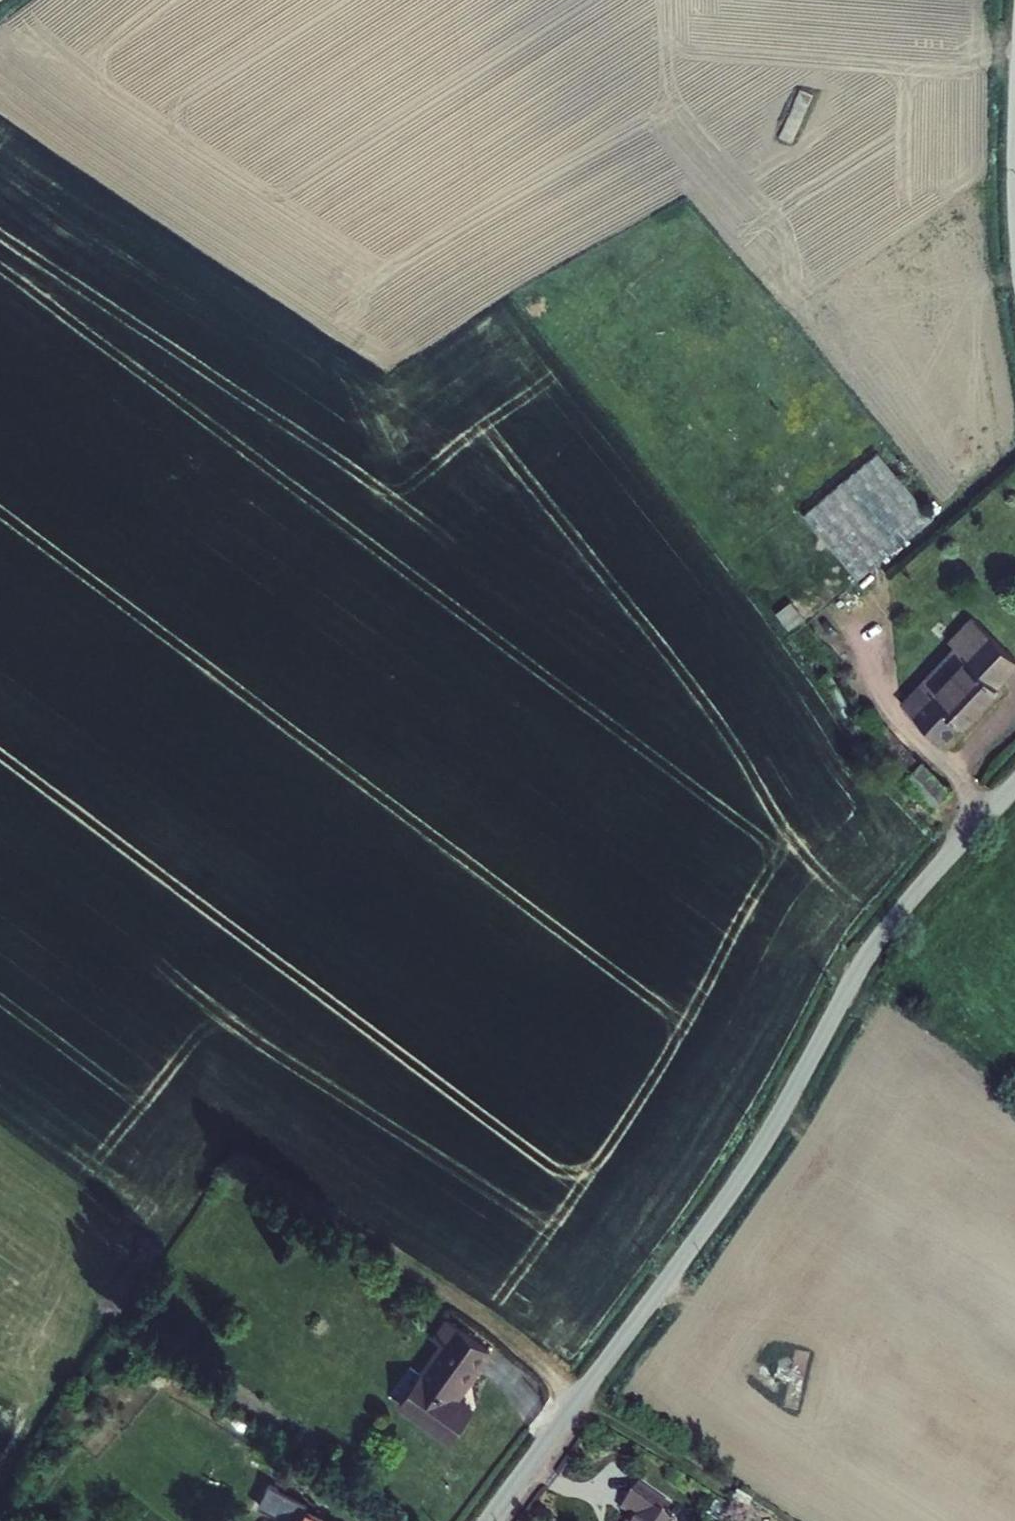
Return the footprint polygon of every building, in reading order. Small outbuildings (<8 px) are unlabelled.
[(884,459),(807,524),(856,581),(933,517),(884,459)] [(915,699),(953,735),(970,716),(974,720),(1008,683),(1006,681),(1014,671),(1014,643),(982,612),(961,637),(968,643),(915,699)] [(933,757),(931,759),(916,770),(940,801),(957,788),(933,757)] [(466,1404),(500,1356),(458,1325),(442,1347),(452,1353),(411,1410),(463,1447),(484,1417),(466,1404)] [(249,1497),(263,1503),(274,1479),(259,1473),(249,1497)] [(663,1520),(653,1513),(661,1500),(639,1485),(623,1509),(633,1516),(630,1520),(664,1520),(663,1520)] [(671,1507),(661,1500),(653,1513),(663,1520),(671,1507)]
